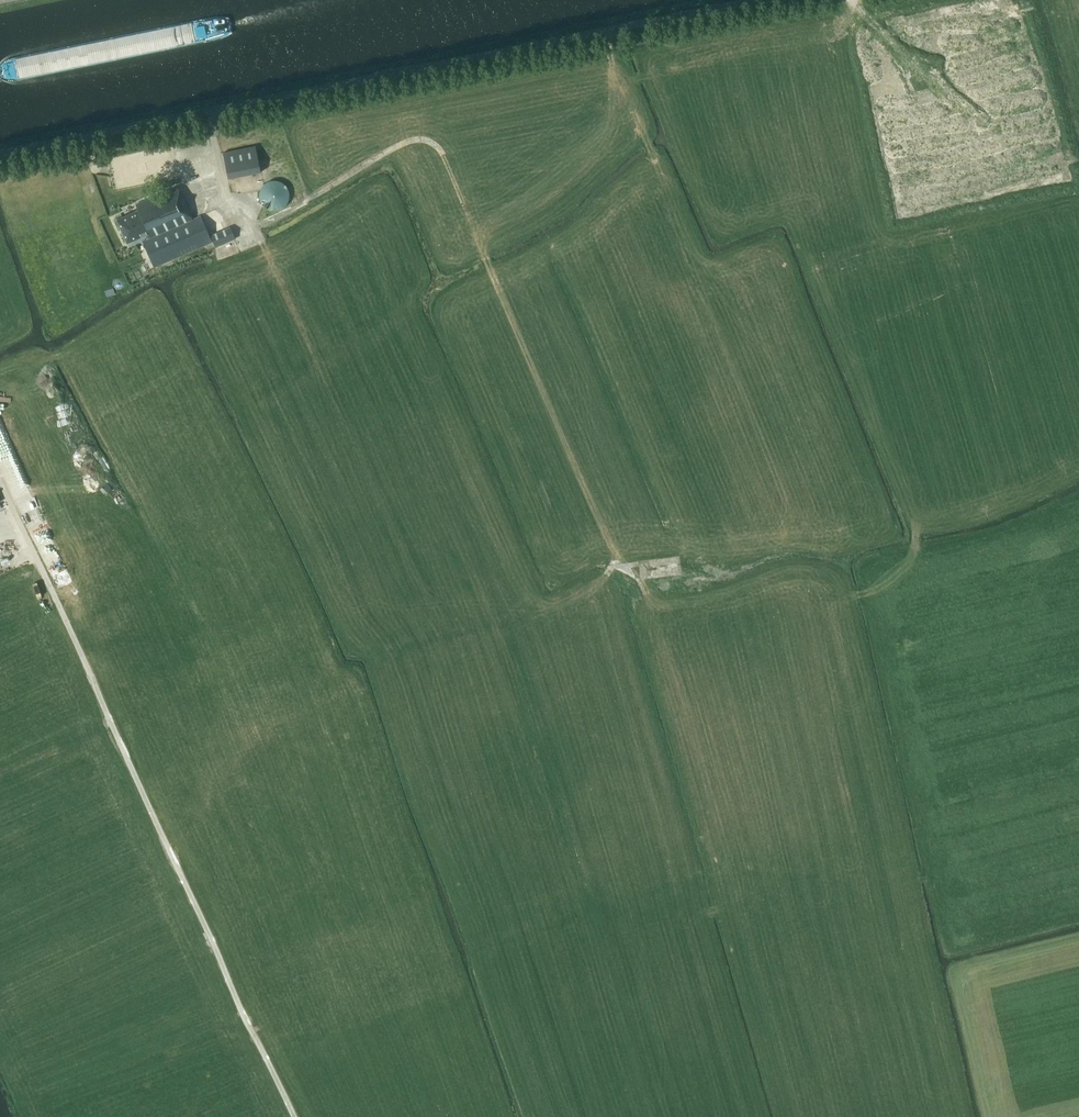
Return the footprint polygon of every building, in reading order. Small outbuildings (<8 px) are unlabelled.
[(260,171),(255,145),(222,152),(228,178),(260,171)] [(272,161),(288,159),(287,149),(271,151),(272,161)] [(288,199),(289,194),(288,189),(285,185),(282,181),(277,180),(272,179),(267,181),(263,184),(260,188),(259,193),(259,199),(262,203),(266,207),(271,209),(276,209),(281,207),(285,204),(288,199)] [(201,215),(192,219),(177,185),(136,204),(138,210),(118,219),(127,242),(149,233),(150,238),(143,242),(154,266),(212,242),(201,215)] [(236,238),(231,226),(211,234),(216,247),(236,238)]
